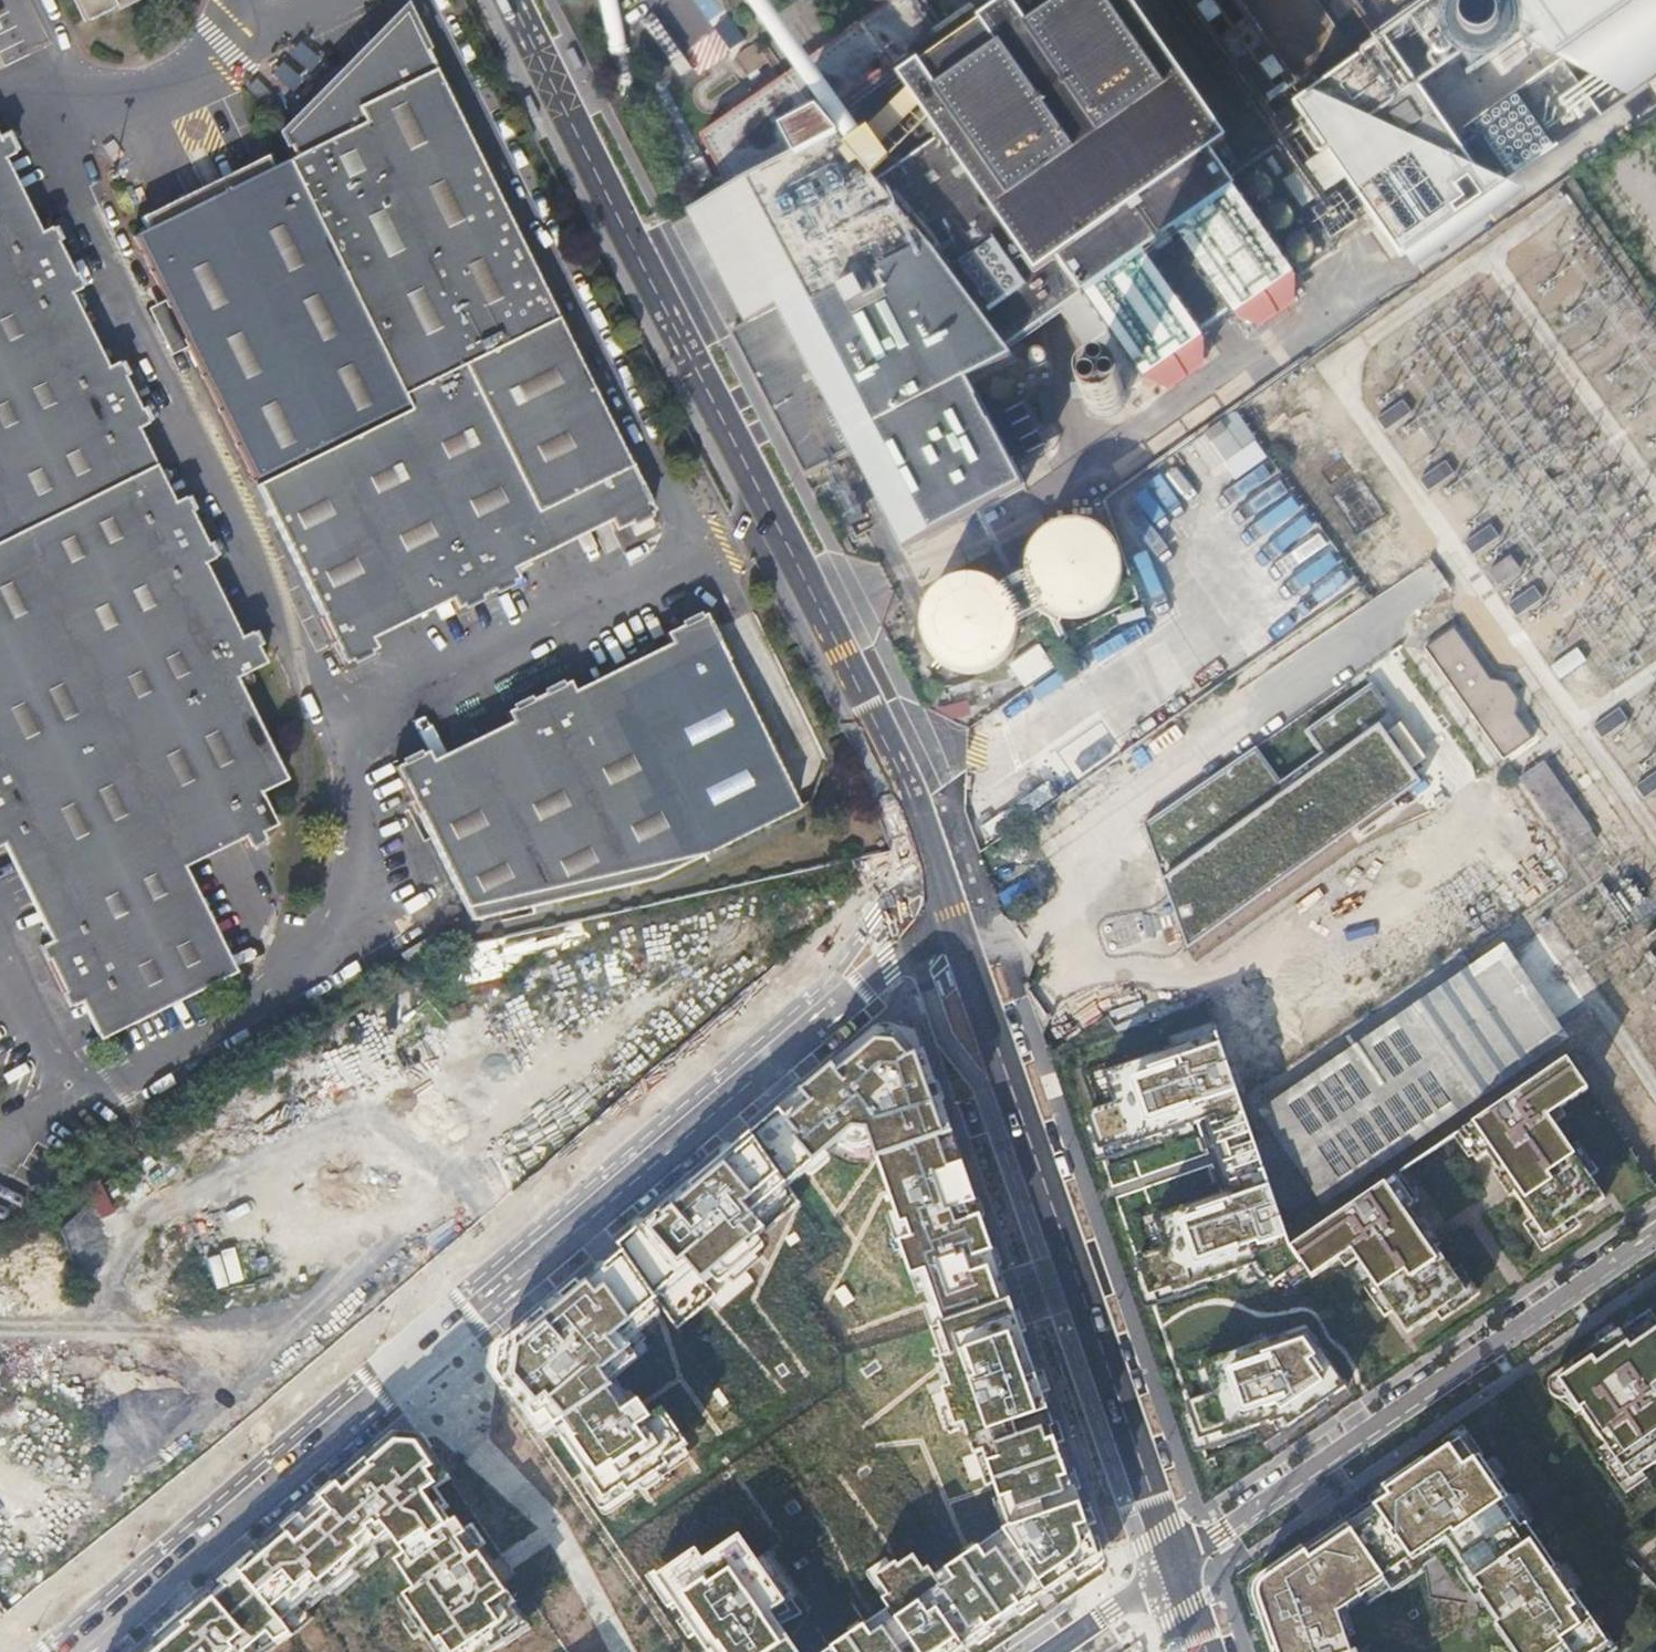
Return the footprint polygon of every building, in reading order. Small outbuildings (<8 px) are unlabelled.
[(134,0),(74,0),(86,23),(115,9),(134,0)] [(115,9),(118,13),(143,0),(134,0),(115,9)] [(1199,336),(1145,258),(1172,240),(1226,317),(1232,323),(1296,277),(1210,156),(1227,144),(1124,0),(896,0),(836,42),(695,137),(731,190),(735,188),(737,191),(790,161),(789,159),(796,154),(784,132),(820,112),(837,132),(841,129),(847,136),(845,138),(870,167),(873,164),(879,171),(877,173),(902,201),(905,198),(911,205),(909,207),(936,237),(939,234),(945,240),(942,243),(1015,342),(1065,308),(1083,295),(1102,322),(1144,384),(1204,343),(1199,336)] [(1216,37),(1228,39),(1231,53),(1243,43),(1241,52),(1250,54),(1243,60),(1239,80),(1270,115),(1286,101),(1280,75),(1272,66),(1267,45),(1285,41),(1260,36),(1264,18),(1260,0),(1184,0),(1216,37)] [(1447,3),(1562,63),(1649,0),(1441,0),(1447,3)] [(1562,63),(1631,99),(1655,82),(1655,0),(1649,0),(1562,63)] [(414,27),(407,13),(374,46),(282,138),(294,161),(413,405),(565,333),(414,27)] [(759,39),(731,58),(743,76),(771,57),(759,39)] [(1481,174),(1387,41),(1296,106),(1403,260),(1506,188),(1508,186),(1481,174)] [(1483,118),(1516,168),(1559,139),(1525,90),(1483,118)] [(970,386),(1024,356),(1015,342),(942,243),(945,240),(939,234),(936,237),(909,207),(911,205),(905,198),(902,201),(877,173),(879,171),(873,164),(870,167),(845,138),(847,136),(841,129),(837,132),(820,112),(784,132),(796,154),(789,159),(790,161),(737,191),(735,188),(731,190),(724,194),(725,198),(700,211),(698,209),(691,213),(692,215),(747,320),(731,330),(806,477),(855,453),(905,548),(1025,485),(993,424),(990,426),(970,386)] [(146,231),(273,168),(266,156),(140,218),(146,231)] [(38,230),(2,157),(0,157),(0,237),(4,246),(38,230)] [(413,405),(294,161),(285,165),(404,405),(409,416),(417,412),(413,405)] [(273,168),(146,231),(134,237),(252,478),(404,405),(285,165),(284,162),(273,168)] [(1301,216),(1313,209),(1296,180),(1284,187),(1301,216)] [(23,836),(70,931),(41,946),(30,951),(62,1012),(72,1007),(111,988),(129,1025),(234,971),(179,862),(237,832),(246,847),(262,838),(258,832),(274,824),(257,791),(283,778),(232,678),(262,663),(246,631),(240,634),(208,651),(171,577),(203,562),(210,558),(179,496),(172,500),(140,516),(103,443),(135,426),(142,423),(111,361),(104,365),(73,381),(36,308),(67,292),(75,288),(44,227),(38,230),(4,246),(0,237),(0,848),(23,836)] [(1145,258),(1199,336),(1226,317),(1172,240),(1145,258)] [(73,381),(104,365),(67,292),(36,308),(73,381)] [(1083,295),(1065,308),(1084,335),(1102,322),(1083,295)] [(565,333),(413,405),(417,412),(409,416),(258,490),(344,664),(376,649),(371,639),(354,604),(432,566),(448,601),(453,610),(516,580),(511,570),(495,535),(593,489),(608,522),(613,532),(653,514),(565,333)] [(1028,354),(1031,358),(1035,361),(1039,362),(1044,361),(1048,359),(1051,355),(1053,351),(1053,346),(1052,342),(1048,338),(1044,336),(1040,335),(1036,336),(1032,338),(1029,342),(1028,346),(1027,350),(1028,354)] [(1087,406),(1092,413),(1099,417),(1107,418),(1114,417),(1121,414),(1127,408),(1130,400),(1130,392),(1127,385),(1122,379),(1116,374),(1108,373),(1100,374),(1093,378),(1088,384),(1085,391),(1085,399),(1087,406)] [(1378,420),(1387,432),(1412,414),(1403,402),(1378,420)] [(1247,443),(1227,415),(1212,425),(1232,454),(1247,443)] [(140,516),(172,500),(135,426),(103,443),(140,516)] [(1421,481),(1430,494),(1455,476),(1446,463),(1421,481)] [(608,522),(593,489),(495,535),(511,570),(608,522)] [(1072,512),(1063,511),(1054,512),(1045,515),(1038,520),(1031,526),(1025,533),(1021,541),(1019,550),(1018,558),(1019,567),(1022,576),(1026,584),(1031,591),(1038,597),(1046,601),(1054,604),(1063,605),(1072,605),(1081,603),(1089,599),(1096,594),(1103,587),(1107,579),(1111,571),(1112,562),(1112,553),(1110,545),(1107,536),(1102,529),(1096,522),(1089,517),(1080,514),(1072,512)] [(1501,538),(1492,526),(1466,544),(1475,557),(1501,538)] [(1519,569),(1510,557),(1489,573),(1497,584),(1519,569)] [(208,651),(240,634),(203,562),(171,577),(208,651)] [(448,601),(432,566),(354,604),(371,639),(448,601)] [(973,574),(964,574),(955,575),(947,578),(939,582),(932,588),(927,595),(923,603),(920,612),(920,621),(920,630),(923,638),(927,646),(933,653),(940,659),(947,663),(956,666),(965,668),(974,667),(983,665),(991,661),(998,656),(1004,649),(1009,642),(1012,634),(1014,625),(1014,616),(1012,607),(1009,599),(1004,591),(997,585),(990,580),(982,576),(973,574)] [(1542,598),(1533,586),(1508,604),(1516,617),(1542,598)] [(395,767),(446,869),(471,920),(531,907),(532,915),(550,911),(548,902),(650,884),(703,856),(706,864),(724,854),(721,848),(799,809),(703,614),(663,633),(668,643),(686,680),(591,727),(572,691),(567,681),(504,712),(509,722),(527,758),(449,798),(431,761),(426,751),(395,767)] [(1428,648),(1506,757),(1535,737),(1518,713),(1521,698),(1509,681),(1494,679),(1457,628),(1428,648)] [(686,680),(668,643),(572,691),(591,727),(686,680)] [(1054,667),(1039,646),(1009,667),(1023,688),(1054,667)] [(1587,662),(1578,649),(1551,667),(1561,681),(1587,662)] [(1364,666),(1145,822),(1186,947),(1421,779),(1415,769),(1430,758),(1364,666)] [(1631,718),(1622,706),(1596,724),(1605,737),(1631,718)] [(527,758),(509,722),(431,761),(449,798),(527,758)] [(1591,826),(1593,825),(1546,758),(1522,775),(1570,841),(1571,840),(1578,849),(1597,835),(1591,826)] [(1637,781),(1645,793),(1655,785),(1655,768),(1637,781)] [(0,848),(0,864),(41,946),(70,931),(23,836),(0,848)] [(1565,1038),(1500,944),(1259,1109),(1324,1203),(1565,1038)] [(111,988),(72,1007),(91,1044),(129,1025),(111,988)] [(502,1350),(499,1372),(544,1439),(560,1429),(606,1500),(626,1487),(631,1493),(671,1465),(666,1460),(688,1444),(664,1409),(653,1418),(642,1402),(635,1407),(619,1383),(614,1387),(605,1372),(647,1338),(634,1323),(660,1302),(678,1328),(761,1258),(749,1246),(800,1203),(789,1187),(845,1138),(849,1144),(855,1148),(862,1148),(874,1144),(901,1225),(908,1222),(913,1238),(901,1242),(917,1291),(925,1289),(929,1303),(924,1305),(931,1328),(952,1387),(945,1390),(957,1428),(965,1426),(986,1487),(996,1483),(1011,1528),(965,1560),(937,1578),(930,1568),(926,1571),(915,1557),(901,1567),(899,1564),(878,1577),(890,1596),(884,1600),(891,1610),(852,1638),(833,1649),(828,1643),(812,1651),(945,1651),(951,1648),(954,1651),(962,1651),(1038,1600),(1032,1592),(1045,1583),(1050,1592),(1100,1556),(917,1028),(888,1020),(502,1350)] [(1293,1291),(1313,1277),(1292,1246),(1215,1028),(1090,1068),(1103,1105),(1075,1113),(1090,1163),(1207,1127),(1228,1186),(1136,1219),(1144,1242),(1124,1249),(1143,1314),(1250,1276),(1286,1327),(1193,1361),(1202,1385),(1169,1398),(1193,1460),(1287,1427),(1349,1381),(1293,1291)] [(1527,1224),(1544,1249),(1581,1223),(1576,1216),(1605,1195),(1590,1174),(1597,1169),(1577,1140),(1569,1146),(1553,1123),(1566,1114),(1561,1107),(1590,1087),(1569,1057),(1455,1135),(1475,1163),(1488,1154),(1500,1170),(1495,1174),(1511,1198),(1517,1194),(1534,1219),(1527,1224)] [(1409,1330),(1474,1285),(1446,1243),(1452,1239),(1433,1211),(1430,1214),(1423,1204),(1432,1198),(1410,1165),(1292,1246),(1313,1277),(1339,1259),(1344,1266),(1347,1264),(1358,1279),(1355,1282),(1368,1301),(1372,1298),(1384,1316),(1394,1309),(1409,1330)] [(88,1197),(98,1215),(113,1208),(103,1189),(88,1197)] [(61,1226),(73,1241),(92,1226),(80,1211),(61,1226)] [(1655,1307),(1622,1328),(1620,1324),(1611,1330),(1602,1336),(1604,1339),(1546,1378),(1559,1398),(1574,1389),(1608,1440),(1596,1448),(1623,1488),(1644,1473),(1642,1470),(1655,1460),(1655,1308),(1655,1307)] [(287,1626),(309,1611),(298,1595),(372,1543),(370,1539),(386,1528),(402,1549),(392,1556),(409,1581),(385,1598),(422,1651),(501,1651),(539,1625),(458,1502),(441,1512),(435,1504),(445,1498),(433,1481),(446,1472),(423,1438),(400,1437),(147,1651),(257,1651),(287,1626)] [(1427,1547),(1461,1598),(1459,1599),(1479,1629),(1477,1630),(1492,1651),(1595,1651),(1598,1650),(1455,1443),(1250,1583),(1274,1651),(1359,1651),(1345,1610),(1427,1547)] [(781,1625),(802,1613),(793,1599),(797,1595),(770,1555),(759,1562),(741,1536),(705,1561),(698,1550),(659,1577),(710,1651),(799,1651),(781,1625)]
